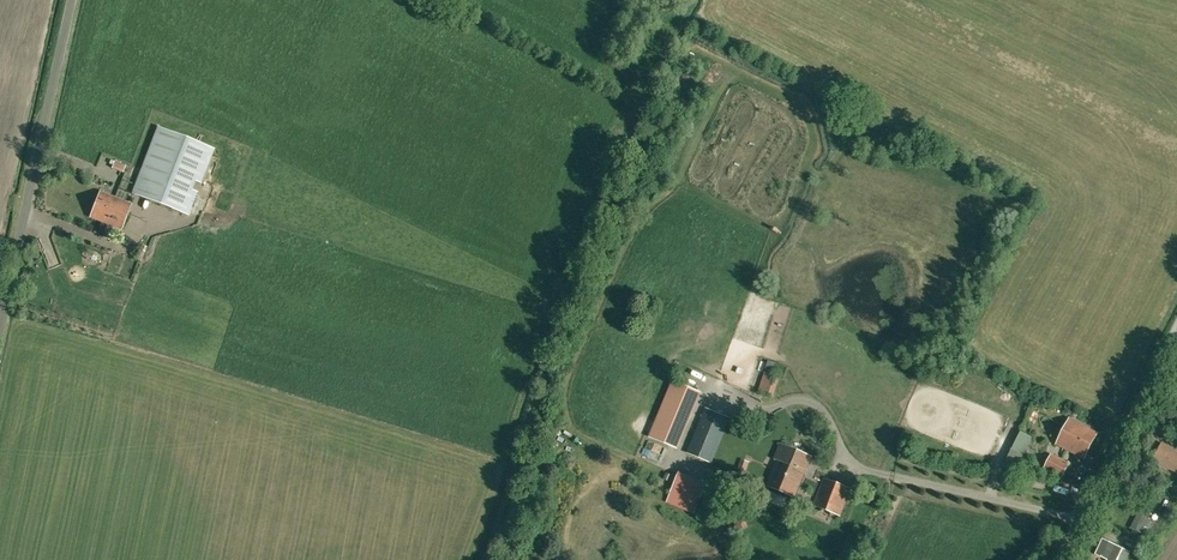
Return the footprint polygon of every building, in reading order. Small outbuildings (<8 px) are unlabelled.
[(215,148),(158,126),(132,193),(189,215),(198,193),(192,190),(196,180),(201,183),(215,148)] [(124,172),(126,165),(115,161),(112,168),(124,172)] [(100,192),(95,204),(127,216),(132,204),(100,192)] [(90,216),(122,229),(127,216),(95,204),(90,216)] [(139,244),(134,258),(141,261),(147,247),(139,244)] [(758,392),(769,394),(776,376),(764,373),(758,392)] [(692,408),(666,397),(649,437),(675,448),(692,408)] [(706,407),(687,453),(712,463),(730,418),(706,407)] [(1066,407),(1063,412),(1071,416),(1073,411),(1066,407)] [(1069,419),(1057,444),(1084,458),(1097,433),(1069,419)] [(1021,432),(1004,466),(1016,472),(1034,439),(1021,432)] [(1161,443),(1152,461),(1176,473),(1176,450),(1161,443)] [(781,444),(774,459),(778,460),(768,485),(795,497),(812,457),(781,444)] [(1043,468),(1044,469),(1041,476),(1052,481),(1055,474),(1062,478),(1070,463),(1051,453),(1043,468)] [(738,468),(746,471),(749,462),(741,459),(738,468)] [(679,472),(669,499),(698,510),(708,483),(679,472)] [(840,515),(850,488),(824,478),(814,506),(840,515)] [(1142,530),(1144,527),(1148,519),(1137,514),(1132,525),(1142,530)] [(1129,551),(1103,539),(1096,554),(1108,559),(1125,559),(1129,551)]
